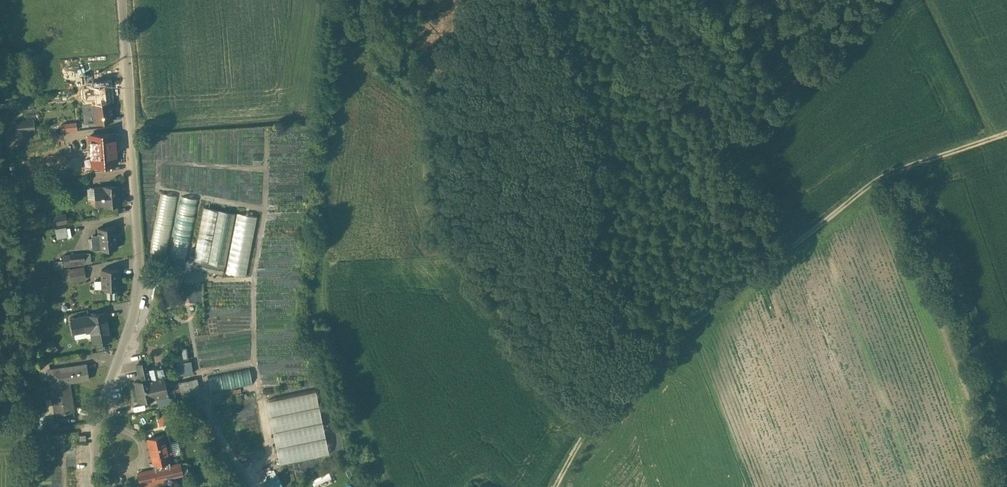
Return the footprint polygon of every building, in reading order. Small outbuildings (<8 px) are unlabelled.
[(90,83),(90,89),(109,87),(108,81),(90,83)] [(110,88),(90,91),(91,97),(111,95),(110,88)] [(112,100),(83,103),(85,122),(114,119),(112,100)] [(32,120),(16,122),(17,132),(33,130),(32,120)] [(114,133),(90,135),(92,165),(116,163),(114,133)] [(118,185),(103,186),(103,187),(105,204),(117,203),(120,203),(118,185)] [(103,187),(95,187),(96,204),(99,204),(105,204),(103,187)] [(165,194),(157,236),(167,237),(175,196),(165,194)] [(176,196),(165,255),(175,257),(186,198),(176,196)] [(188,198),(176,257),(187,259),(198,200),(188,198)] [(117,203),(105,204),(99,204),(100,217),(118,214),(117,203)] [(234,213),(203,207),(195,249),(191,248),(189,259),(193,260),(192,265),(191,268),(222,274),(234,213)] [(257,217),(237,213),(225,272),(245,276),(257,217)] [(67,223),(65,214),(50,216),(52,225),(67,223)] [(116,226),(97,228),(97,233),(91,234),(93,249),(99,248),(99,250),(118,249),(116,226)] [(84,253),(63,255),(64,266),(86,265),(85,262),(92,262),(91,252),(84,253)] [(63,261),(55,262),(56,269),(63,269),(63,261)] [(192,265),(173,262),(172,271),(190,275),(191,268),(192,265)] [(83,267),(69,269),(71,282),(85,279),(83,267)] [(119,269),(101,269),(102,288),(107,288),(107,296),(117,296),(116,288),(119,288),(119,269)] [(105,312),(88,315),(88,317),(71,321),(74,333),(74,332),(74,331),(90,327),(93,342),(111,338),(109,330),(108,330),(106,319),(107,319),(105,312)] [(151,379),(147,361),(136,364),(140,380),(134,381),(138,400),(166,394),(162,376),(151,379)] [(48,362),(38,364),(39,371),(48,369),(50,369),(48,362)] [(50,369),(48,369),(51,384),(68,381),(88,378),(85,363),(50,369)] [(249,368),(207,376),(211,393),(252,385),(249,368)] [(197,378),(178,382),(183,406),(202,402),(197,378)] [(68,381),(51,384),(53,397),(55,412),(64,411),(73,410),(68,381)] [(321,389),(270,398),(281,462),(332,453),(321,389)] [(42,419),(44,418),(46,428),(60,426),(60,424),(65,424),(65,420),(59,421),(59,420),(55,421),(54,412),(55,412),(53,397),(47,398),(48,407),(40,409),(42,419)] [(166,414),(158,416),(160,424),(168,422),(166,414)] [(163,436),(148,439),(155,469),(170,465),(167,452),(170,451),(169,446),(165,447),(163,436)] [(138,473),(142,486),(145,486),(164,483),(163,477),(181,472),(179,463),(170,465),(155,469),(138,473)]
